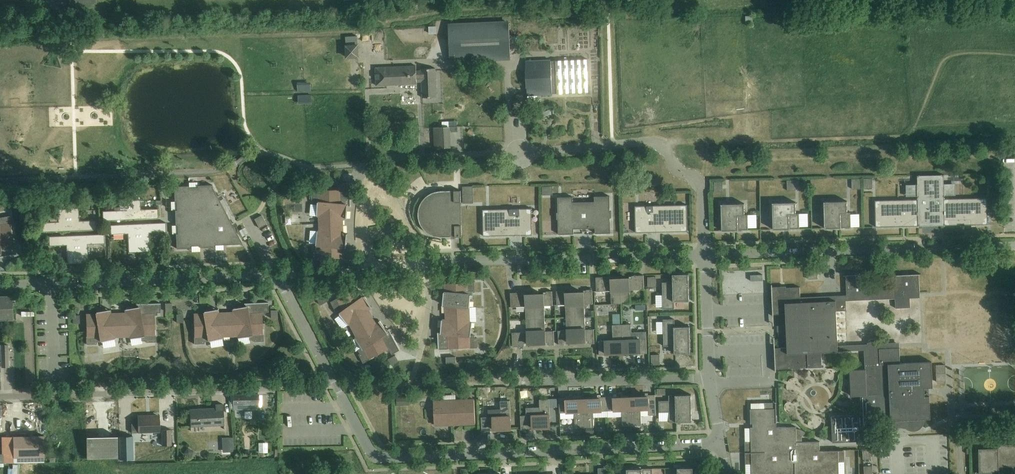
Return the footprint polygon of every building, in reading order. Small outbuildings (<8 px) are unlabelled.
[(509,22),(448,25),(450,60),(510,57),(509,22)] [(358,36),(346,36),(347,57),(358,56),(358,36)] [(552,93),(557,93),(555,60),(551,60),(551,59),(526,60),(526,69),(525,69),(526,86),(527,86),(527,95),(552,94),(552,93)] [(423,98),(437,97),(435,68),(422,68),(422,71),(417,71),(417,66),(376,67),(377,87),(418,85),(418,82),(422,81),(423,98)] [(293,101),(306,101),(306,79),(293,79),(293,101)] [(429,125),(429,147),(447,147),(447,125),(429,125)] [(944,199),(944,195),(947,195),(947,184),(944,184),(944,175),(917,175),(917,185),(915,185),(915,196),(918,196),(918,199),(875,200),(876,227),(919,226),(944,225),(988,224),(987,198),(968,198),(944,199)] [(990,175),(990,185),(999,185),(998,175),(990,175)] [(860,179),(852,179),(852,189),(861,189),(860,179)] [(873,189),(873,179),(864,179),(865,189),(873,189)] [(796,180),(787,181),(787,191),(796,191),(796,180)] [(351,206),(350,182),(349,182),(349,183),(340,183),(341,186),(338,187),(338,189),(324,190),(324,189),(312,190),(312,200),(314,200),(314,204),(318,204),(317,216),(319,216),(319,225),(343,223),(343,218),(347,218),(348,207),(351,206)] [(213,187),(212,185),(198,185),(198,187),(189,188),(189,186),(174,186),(175,201),(177,201),(177,210),(175,210),(176,225),(178,225),(178,234),(176,234),(177,248),(191,248),(191,246),(200,245),(200,247),(215,247),(215,245),(242,244),(213,187)] [(463,203),(473,203),(473,186),(462,186),(463,203)] [(141,187),(130,188),(131,216),(158,215),(158,206),(141,207),(141,187)] [(553,195),(553,187),(543,187),(543,195),(553,195)] [(131,216),(130,188),(120,188),(120,208),(104,208),(104,217),(131,216)] [(429,194),(426,196),(423,198),(421,201),(420,204),(419,208),(418,211),(418,215),(419,218),(420,222),(422,226),(424,229),(427,232),(430,234),(434,235),(438,236),(442,237),(462,236),(461,190),(441,190),(437,191),(433,192),(429,194)] [(558,212),(557,212),(557,219),(558,219),(559,234),(574,234),(574,229),(595,228),(595,233),(611,233),(610,218),(612,218),(611,211),(610,211),(610,196),(595,196),(595,201),(573,202),(573,197),(558,197),(558,212)] [(69,227),(68,199),(58,200),(59,218),(42,219),(42,228),(69,227)] [(68,199),(69,227),(96,226),(96,217),(91,217),(79,217),(78,199),(68,199)] [(847,201),(824,201),(824,228),(851,227),(850,212),(847,212),(847,201)] [(796,202),(772,203),(773,229),(799,229),(799,213),(796,213),(796,202)] [(744,203),(721,204),(722,230),(748,230),(748,215),(745,215),(744,203)] [(635,206),(636,232),(688,231),(687,205),(635,206)] [(483,209),(483,236),(532,235),(532,208),(483,209)] [(262,216),(255,220),(259,228),(266,224),(262,216)] [(16,254),(16,253),(14,245),(9,217),(0,219),(0,257),(16,254)] [(167,220),(139,221),(140,248),(150,248),(149,229),(167,228),(167,220)] [(140,248),(139,221),(112,222),(112,230),(128,230),(129,249),(140,248)] [(343,223),(319,225),(320,231),(317,231),(316,245),(317,245),(316,249),(314,249),(314,259),(327,259),(327,258),(344,258),(344,247),(346,247),(348,233),(343,233),(343,223)] [(104,230),(77,231),(78,259),(89,259),(88,240),(104,239),(104,230)] [(78,259),(77,231),(50,233),(50,242),(67,241),(68,260),(78,259)] [(817,267),(808,267),(808,278),(817,278),(817,267)] [(663,309),(675,309),(674,301),(689,301),(689,274),(673,274),(673,282),(662,282),(663,309)] [(772,284),(771,284),(772,303),(772,309),(773,315),(773,316),(774,316),(774,314),(786,314),(787,325),(780,325),(780,326),(780,327),(780,331),(787,331),(788,347),(775,348),(775,346),(774,346),(775,353),(775,367),(775,372),(776,372),(776,369),(813,367),(816,367),(824,367),(824,366),(822,366),(821,352),(864,350),(865,350),(899,349),(899,343),(880,343),(880,342),(879,340),(878,339),(877,339),(875,339),(872,339),(871,339),(869,340),(868,341),(868,343),(868,344),(838,345),(836,311),(846,310),(846,301),(895,298),(895,308),(910,307),(910,293),(920,292),(919,274),(921,274),(908,274),(893,275),(893,276),(895,276),(896,283),(868,284),(868,274),(870,274),(859,274),(844,275),(846,275),(847,295),(844,295),(818,296),(800,297),(800,287),(786,288),(786,286),(785,286),(780,286),(772,287),(772,284)] [(632,279),(620,280),(621,306),(631,306),(630,291),(645,290),(644,276),(632,276),(632,279)] [(621,306),(620,280),(608,280),(608,277),(596,278),(597,292),(611,291),(612,307),(621,306)] [(656,277),(648,277),(648,287),(656,287),(656,277)] [(460,283),(445,284),(445,292),(444,292),(443,305),(445,305),(446,316),(469,315),(469,307),(470,307),(471,295),(473,295),(473,292),(475,292),(475,282),(466,282),(460,282),(460,283)] [(362,297),(358,288),(343,296),(342,295),(331,302),(336,311),(337,310),(340,313),(348,325),(350,324),(354,332),(375,321),(369,310),(373,307),(364,296),(362,297)] [(587,293),(575,293),(576,317),(585,317),(584,304),(593,304),(592,290),(587,290),(587,293)] [(547,294),(535,295),(536,319),(545,319),(544,306),(553,305),(552,291),(547,292),(547,294)] [(576,317),(575,293),(563,294),(562,291),(556,291),(557,305),(566,305),(566,318),(576,317)] [(536,319),(535,295),(523,295),(522,293),(511,293),(511,307),(526,307),(526,319),(536,319)] [(13,319),(12,295),(0,296),(0,320),(13,319)] [(329,300),(326,295),(317,299),(320,305),(329,300)] [(233,312),(231,312),(232,336),(237,336),(238,338),(251,336),(251,335),(254,335),(254,341),(263,341),(263,335),(262,315),(265,314),(265,312),(268,312),(268,303),(268,302),(244,303),(244,306),(232,308),(233,312)] [(123,313),(124,337),(129,336),(130,339),(141,337),(142,341),(146,341),(146,342),(155,342),(155,335),(154,315),(157,315),(157,313),(160,313),(160,304),(160,303),(136,304),(136,307),(125,309),(126,313),(123,313)] [(124,337),(123,313),(111,313),(110,309),(96,312),(96,314),(86,314),(87,338),(87,344),(97,344),(97,342),(115,339),(115,337),(124,337)] [(232,336),(231,312),(218,313),(217,309),(204,311),(204,313),(194,314),(195,344),(204,344),(204,337),(208,337),(209,341),(223,339),(222,336),(232,336)] [(469,315),(446,316),(446,320),(442,319),(441,331),(438,331),(438,349),(439,349),(448,349),(448,348),(465,348),(477,348),(477,338),(475,338),(475,335),(471,335),(472,322),(470,322),(469,315)] [(576,317),(566,318),(567,330),(558,331),(559,345),(565,345),(564,342),(577,341),(576,317)] [(585,330),(585,317),(576,317),(577,341),(589,341),(589,344),(595,343),(594,329),(585,330)] [(536,319),(526,319),(527,332),(512,333),(513,347),(525,346),(524,343),(537,343),(536,319)] [(545,319),(536,319),(537,343),(549,342),(549,345),(555,345),(554,331),(545,331),(545,319)] [(675,326),(675,319),(663,319),(664,346),(674,346),(674,353),(690,353),(690,326),(675,326)] [(401,350),(389,329),(387,330),(380,320),(376,323),(375,321),(354,332),(357,337),(355,338),(362,347),(358,350),(360,353),(359,354),(364,363),(375,357),(374,356),(387,350),(388,352),(390,351),(392,354),(401,350)] [(623,351),(622,324),(613,325),(613,340),(599,341),(599,355),(611,355),(611,352),(623,351)] [(631,324),(622,324),(623,351),(635,351),(635,354),(647,353),(646,339),(646,331),(632,332),(631,324)] [(899,349),(865,350),(866,370),(851,370),(853,396),(861,396),(862,416),(832,417),(833,443),(863,442),(863,445),(873,444),(872,427),(877,426),(877,419),(885,419),(885,422),(887,424),(890,425),(895,425),(895,428),(896,428),(896,426),(901,426),(907,426),(912,429),(917,428),(922,424),(923,419),(931,419),(930,399),(929,399),(929,390),(924,390),(924,387),(933,386),(932,362),(900,364),(899,349)] [(399,361),(396,355),(388,359),(391,365),(399,361)] [(660,355),(652,355),(652,365),(660,365),(660,355)] [(945,365),(936,366),(937,382),(946,381),(945,365)] [(233,394),(233,404),(233,410),(259,409),(259,395),(259,394),(251,394),(233,394)] [(670,422),(692,421),(691,394),(677,395),(669,395),(669,400),(659,400),(659,415),(665,414),(669,414),(670,422)] [(644,398),(631,399),(632,425),(642,425),(641,415),(656,415),(656,409),(655,395),(643,395),(644,398)] [(409,396),(396,397),(396,405),(409,405),(409,396)] [(632,425),(631,399),(619,399),(619,396),(607,397),(608,411),(623,410),(623,426),(624,426),(631,425),(632,425)] [(596,400),(583,401),(585,427),(594,427),(593,411),(608,411),(607,397),(595,397),(596,400)] [(585,427),(583,401),(571,401),(571,398),(559,399),(560,413),(575,412),(575,428),(585,427)] [(540,399),(540,407),(528,408),(528,415),(521,415),(521,430),(538,429),(538,427),(550,426),(549,399),(540,399)] [(435,425),(475,423),(474,400),(434,401),(435,425)] [(481,417),(482,431),(499,430),(499,428),(511,428),(510,400),(500,401),(501,416),(481,417)] [(190,409),(190,411),(188,412),(188,417),(191,418),(191,426),(225,425),(223,404),(216,404),(216,407),(190,409)] [(843,450),(820,451),(820,441),(801,442),(801,433),(796,433),(796,427),(777,427),(776,404),(766,404),(766,409),(750,409),(751,424),(751,423),(753,423),(753,427),(751,427),(751,443),(747,443),(747,452),(747,453),(747,462),(752,462),(752,473),(839,473),(839,460),(843,460),(843,451),(843,450)] [(138,423),(132,423),(132,433),(138,432),(160,431),(160,416),(146,417),(146,415),(138,416),(138,423)] [(172,445),(171,429),(162,429),(163,445),(172,445)] [(979,443),(979,433),(971,433),(971,443),(979,443)] [(45,434),(14,435),(15,461),(46,460),(45,434)] [(86,437),(87,458),(118,457),(117,436),(86,437)] [(132,436),(119,436),(119,448),(120,459),(133,459),(133,448),(132,436)] [(998,445),(998,448),(979,449),(979,473),(999,473),(999,466),(1014,466),(1014,444),(998,445)] [(871,449),(863,449),(864,459),(871,459),(871,449)] [(872,466),(864,466),(864,473),(873,473),(872,466)]
